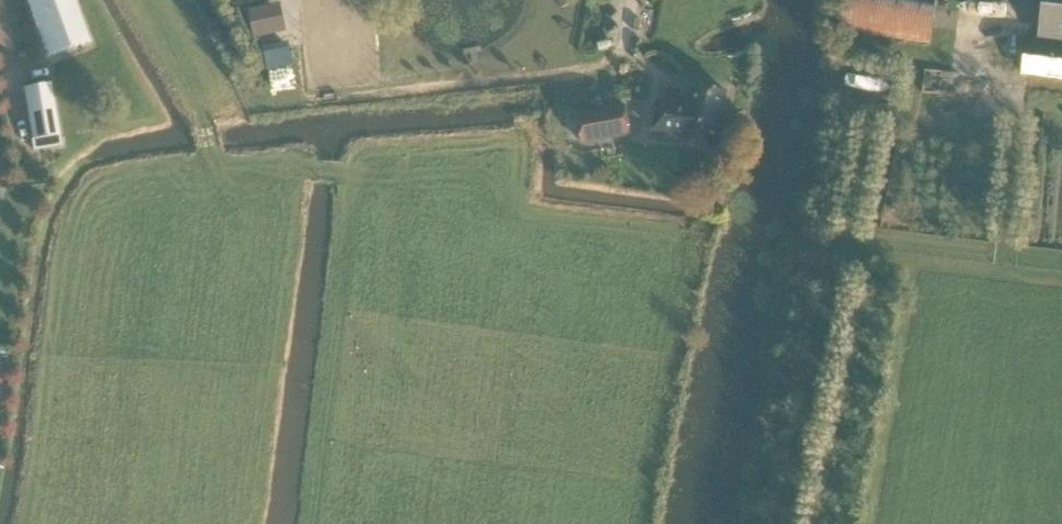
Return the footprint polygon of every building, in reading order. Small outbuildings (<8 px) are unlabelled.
[(75,0),(27,0),(47,56),(89,41),(75,0)] [(841,30),(929,44),(936,0),(845,0),(841,30)] [(1037,36),(1025,35),(1021,72),(1061,77),(1061,0),(1042,0),(1037,36)] [(276,31),(270,6),(250,11),(255,36),(276,31)] [(263,45),(268,69),(294,64),(289,40),(263,45)] [(928,68),(926,89),(952,91),(954,71),(928,68)] [(62,146),(51,82),(22,87),(33,150),(62,146)] [(656,98),(651,131),(682,135),(681,143),(719,148),(728,91),(728,89),(690,83),(687,103),(656,98)] [(583,143),(630,134),(624,105),(609,108),(610,118),(593,121),(591,111),(577,114),(583,143)]
